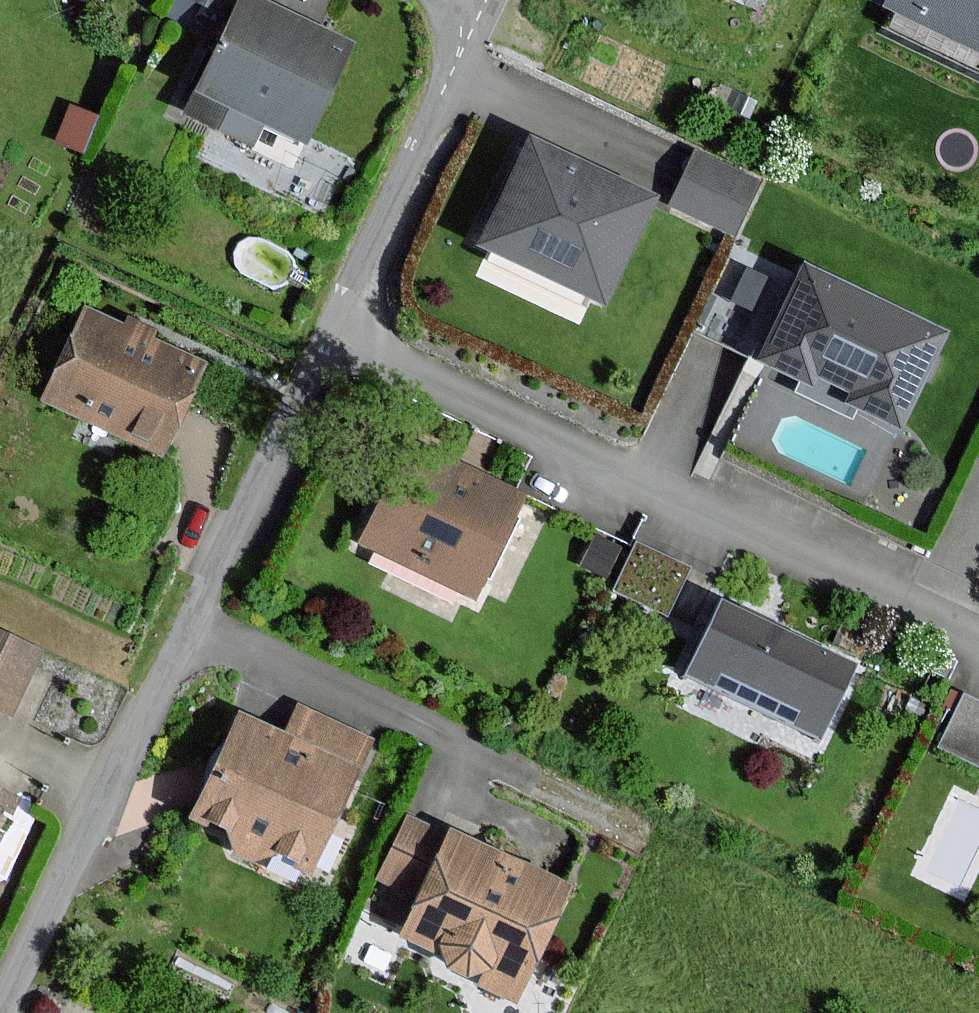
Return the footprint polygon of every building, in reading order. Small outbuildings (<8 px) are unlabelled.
[(183,117),(248,147),(257,126),(299,146),(345,46),(247,0),(238,0),(183,117)] [(224,15),(231,0),(188,0),(224,15)] [(758,10),(763,0),(737,0),(758,10)] [(869,10),(978,62),(978,0),(874,0),(869,10)] [(653,198),(531,140),(482,243),(603,301),(653,198)] [(756,180),(697,155),(677,201),(737,226),(756,180)] [(943,331),(808,267),(763,360),(810,382),(816,369),(857,389),(851,401),(899,423),(943,331)] [(86,313),(47,398),(161,450),(200,365),(86,313)] [(522,499),(406,447),(364,542),(480,593),(522,499)] [(688,568),(638,546),(618,591),(668,613),(688,568)] [(853,665),(723,604),(692,671),(822,731),(853,665)] [(0,634),(0,712),(16,719),(45,655),(0,634)] [(964,696),(942,742),(978,760),(978,704),(964,696)] [(366,741),(296,709),(282,738),(232,715),(185,818),(305,873),(366,741)] [(0,786),(0,814),(11,791),(0,786)] [(440,837),(405,820),(374,885),(411,902),(390,947),(512,1004),(567,888),(443,829),(440,837)]
